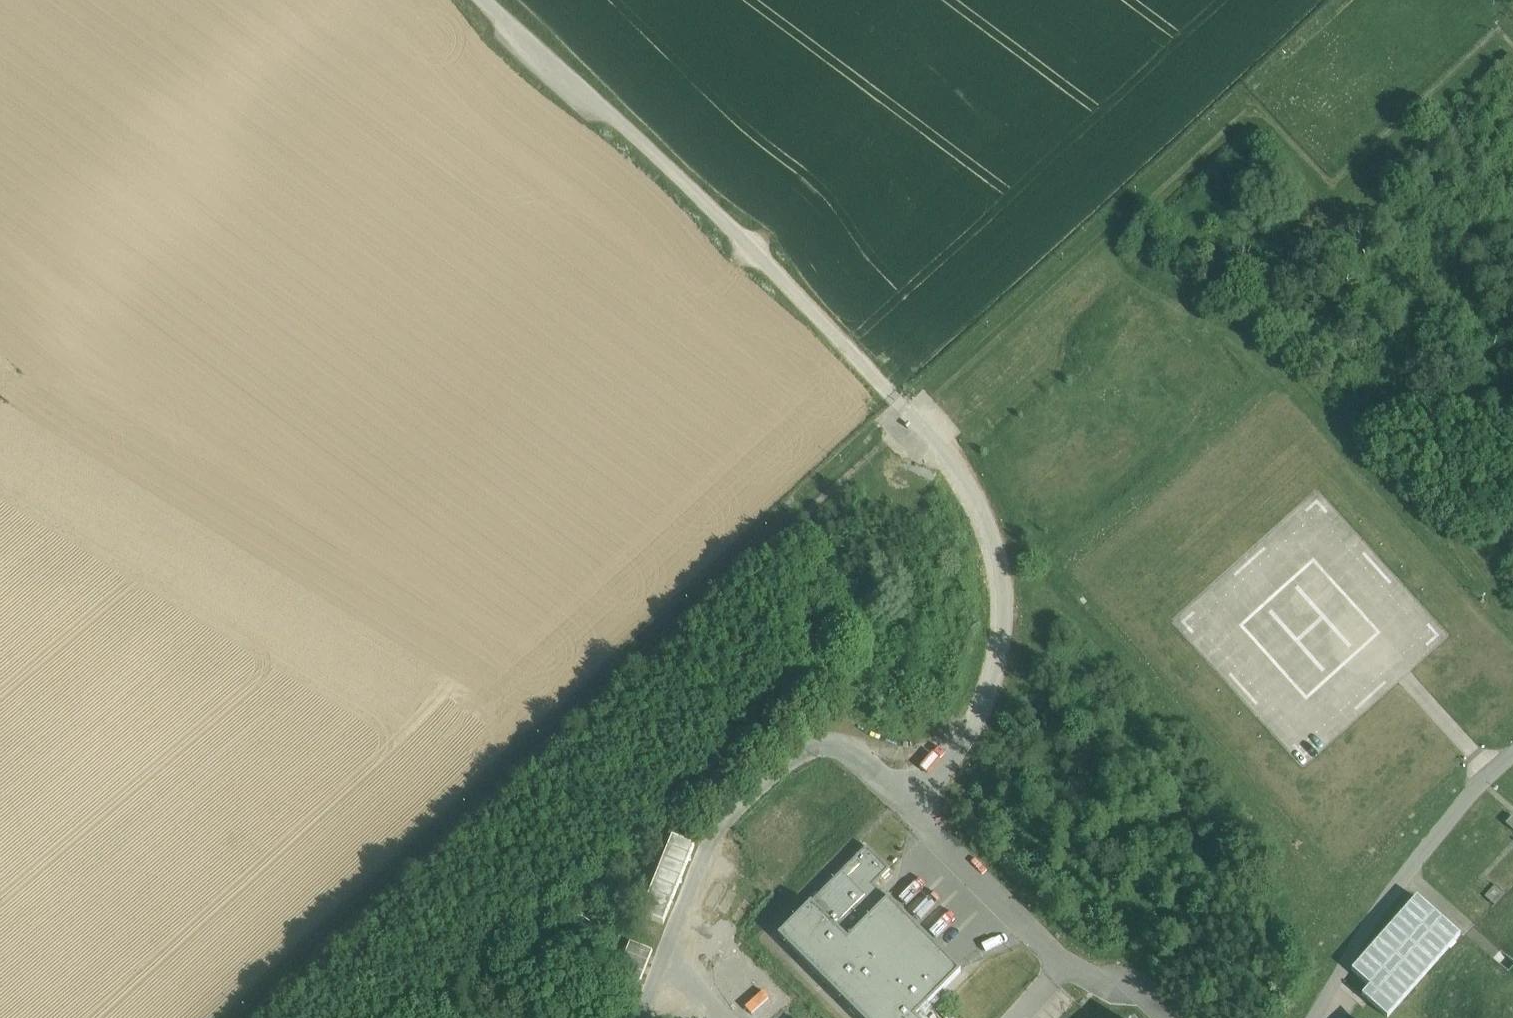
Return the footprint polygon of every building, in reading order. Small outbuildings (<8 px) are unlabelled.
[(891,872),(867,848),(779,938),(860,1017),(916,1017),(961,972),(876,887),(891,872)] [(1417,897),(1352,971),(1369,986),(1362,995),(1388,1017),(1389,1017),(1461,936),(1417,897)] [(1505,974),(1457,1017),(1512,1017),(1512,970),(1505,974)]
